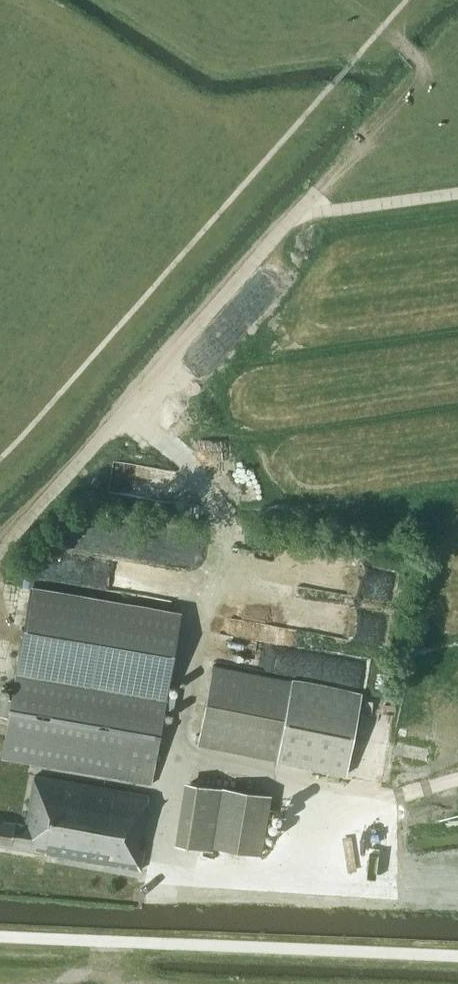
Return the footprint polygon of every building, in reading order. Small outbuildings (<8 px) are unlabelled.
[(40,546),(38,574),(104,579),(106,551),(40,546)] [(31,584),(11,698),(0,696),(0,715),(8,717),(1,758),(152,785),(182,610),(31,584)] [(198,746),(346,776),(363,697),(214,667),(198,746)] [(177,693),(168,691),(165,706),(174,707),(177,693)] [(139,871),(143,851),(137,850),(143,816),(145,817),(149,797),(34,776),(25,825),(0,820),(0,842),(36,848),(35,851),(36,852),(37,848),(47,850),(46,853),(139,871)] [(271,794),(184,780),(174,844),(213,850),(213,846),(262,854),(271,794)]
